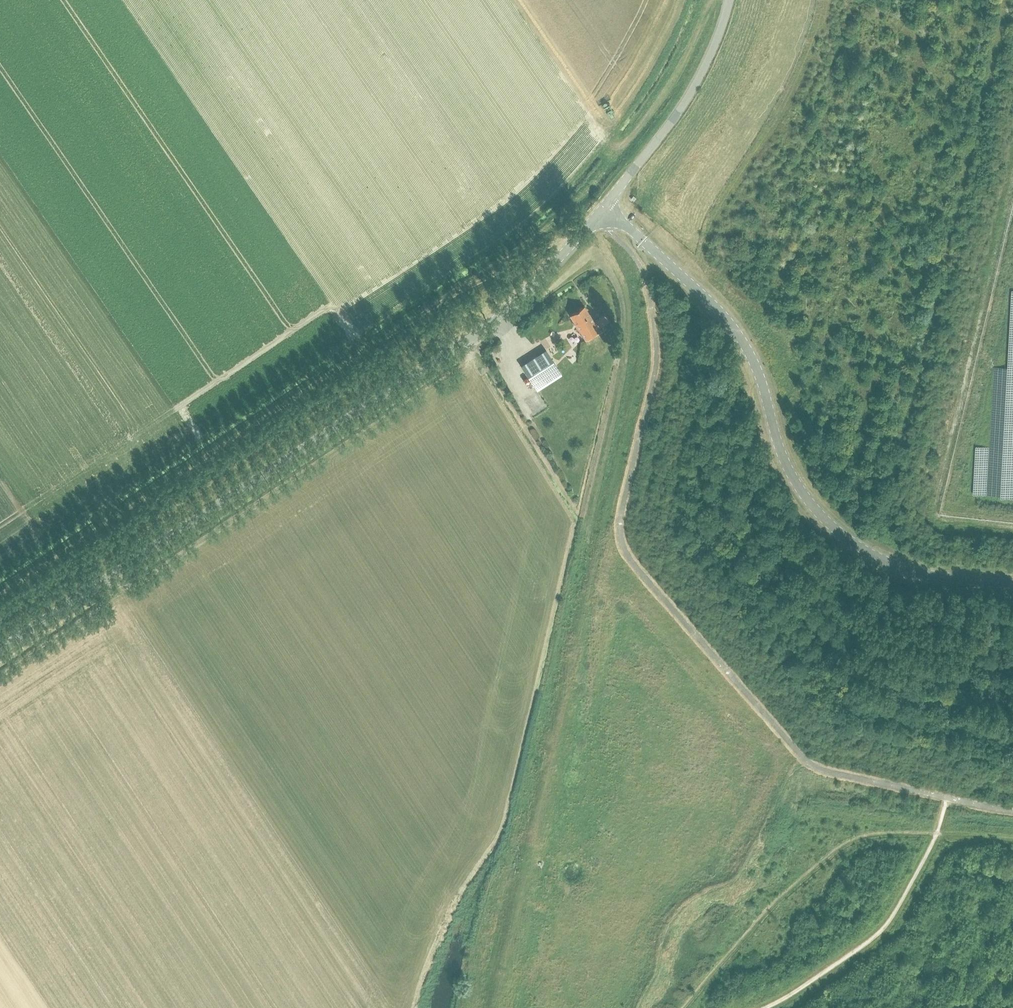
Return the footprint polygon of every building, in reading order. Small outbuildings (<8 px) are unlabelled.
[(584,306),(570,315),(586,340),(600,331),(599,329),(610,322),(605,315),(594,322),(584,306)] [(546,350),(521,366),(537,391),(562,374),(546,350)]
